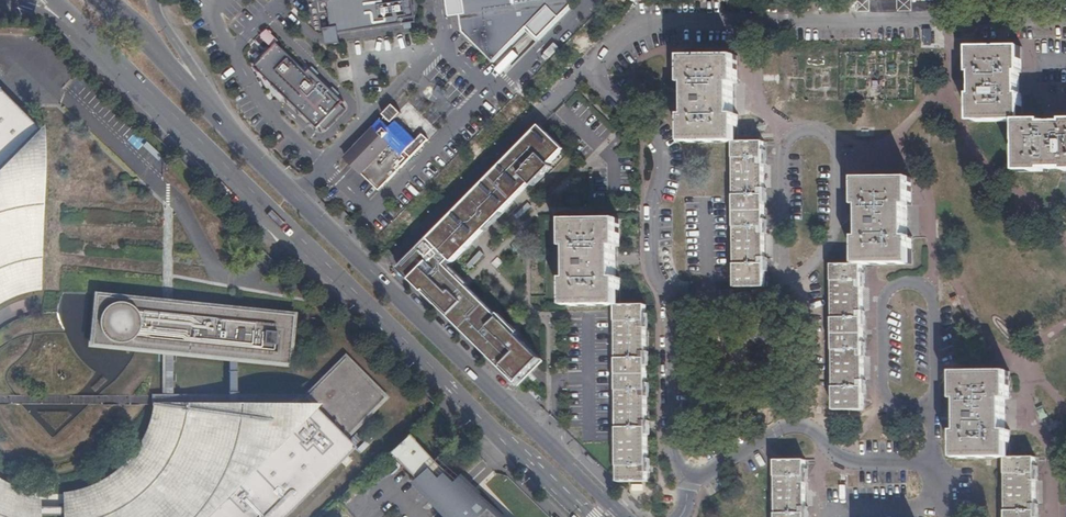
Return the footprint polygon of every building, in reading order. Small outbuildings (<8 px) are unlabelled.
[(320,2),(327,1),(333,33),(416,22),(413,0),(319,0),(320,2)] [(570,0),(446,0),(448,15),(459,14),(461,32),(492,63),(526,28),(537,39),(571,6),(570,0)] [(279,43),(255,66),(318,128),(322,124),(327,129),(346,110),(341,105),(345,101),(311,68),(308,71),(279,43)] [(1064,119),(1064,122),(1041,122),(1041,120),(1022,119),(1021,94),(1019,94),(1019,71),(1021,71),(1021,47),(970,47),(970,72),(973,71),(973,94),(970,94),(971,120),(1017,120),(1017,170),(1042,170),(1042,168),(1064,167),(1064,170),(1065,170),(1065,119),(1064,119)] [(684,143),(734,143),(738,143),(738,116),(733,115),(733,84),(737,84),(737,57),(683,58),(683,85),(687,84),(687,116),(683,116),(684,143)] [(1,297),(5,294),(9,293),(14,291),(19,289),(24,288),(30,287),(36,286),(35,135),(37,132),(0,96),(0,297),(1,297)] [(395,105),(344,158),(380,192),(430,140),(424,134),(420,139),(398,118),(403,113),(395,105)] [(564,150),(540,126),(400,269),(519,385),(543,361),(448,268),(564,150)] [(765,287),(765,272),(765,271),(761,271),(761,258),(764,259),(765,258),(764,234),(764,233),(761,233),(761,221),(764,221),(764,220),(764,203),(764,202),(761,202),(760,189),(764,189),(763,165),(763,164),(760,164),(760,152),(763,152),(763,151),(763,143),(738,143),(734,143),(736,287),(765,287)] [(858,265),(862,265),(912,265),(911,238),(907,238),(906,206),(911,206),(911,179),(857,180),(857,206),(861,206),(862,239),(858,239),(858,265)] [(566,307),(617,306),(620,306),(620,279),(615,279),(615,248),(619,248),(619,220),(565,221),(565,248),(569,248),(569,280),(565,280),(566,307)] [(863,312),(862,288),(862,287),(859,287),(859,275),(862,274),(862,265),(858,265),(833,265),(834,410),(864,410),(864,395),(864,394),(860,394),(860,381),(863,381),(863,357),(863,356),(860,356),(860,343),(863,343),(863,325),(863,324),(859,324),(860,312),(862,312),(863,312)] [(87,346),(156,351),(156,346),(153,345),(152,346),(150,347),(148,348),(146,348),(144,348),(143,347),(141,345),(140,344),(115,342),(113,341),(111,340),(108,338),(106,336),(103,333),(102,330),(100,327),(100,322),(100,319),(101,315),(102,312),(105,309),(108,307),(111,305),(115,303),(119,303),(124,304),(128,305),(130,307),(133,310),(171,314),(172,301),(93,293),(87,346)] [(225,358),(233,359),(286,364),(290,313),(172,301),(171,314),(133,310),(130,307),(128,305),(124,304),(119,303),(115,303),(111,305),(108,307),(105,309),(102,312),(101,315),(100,319),(100,322),(100,327),(102,330),(103,333),(106,336),(108,338),(111,340),(113,341),(115,342),(140,344),(141,345),(143,347),(144,348),(146,348),(148,348),(150,347),(152,346),(153,345),(156,346),(171,347),(171,353),(225,358)] [(647,482),(647,473),(647,472),(644,472),(644,460),(647,460),(647,459),(647,435),(647,434),(644,435),(644,422),(647,422),(647,421),(647,398),(647,397),(643,397),(643,385),(647,385),(647,384),(646,366),(646,365),(643,365),(643,353),(646,353),(646,329),(646,328),(643,327),(643,315),(646,315),(646,306),(620,306),(617,306),(619,482),(647,482)] [(155,394),(155,404),(294,404),(305,393),(234,394),(233,359),(225,358),(226,394),(172,394),(171,353),(171,347),(156,346),(156,351),(156,360),(161,361),(161,394),(155,394)] [(352,444),(344,436),(385,395),(343,354),(305,393),(294,404),(155,404),(154,409),(153,414),(151,420),(149,427),(147,431),(144,438),(141,444),(137,449),(134,455),(130,459),(125,464),(119,470),(115,473),(111,476),(107,479),(102,482),(96,485),(89,488),(83,491),(75,494),(64,496),(64,516),(280,516),(352,444)] [(1006,458),(1009,458),(1009,432),(1005,432),(1004,400),(1008,400),(1008,372),(954,373),(954,400),(958,400),(958,432),(955,432),(955,459),(1006,458)] [(786,411),(786,401),(775,401),(775,411),(786,411)] [(405,436),(387,453),(393,459),(394,458),(433,498),(449,483),(405,436)] [(1009,458),(1006,458),(1006,516),(1032,516),(1032,505),(1036,505),(1035,504),(1035,478),(1035,477),(1032,477),(1032,467),(1035,467),(1035,458),(1009,458)] [(802,508),(805,508),(805,507),(805,483),(805,482),(802,482),(802,470),(805,470),(805,469),(805,460),(776,461),(776,516),(802,516),(802,508)] [(37,496),(32,495),(26,494),(21,493),(14,490),(6,487),(0,484),(0,516),(37,516),(37,496)] [(451,516),(485,516),(469,500),(451,516)]
